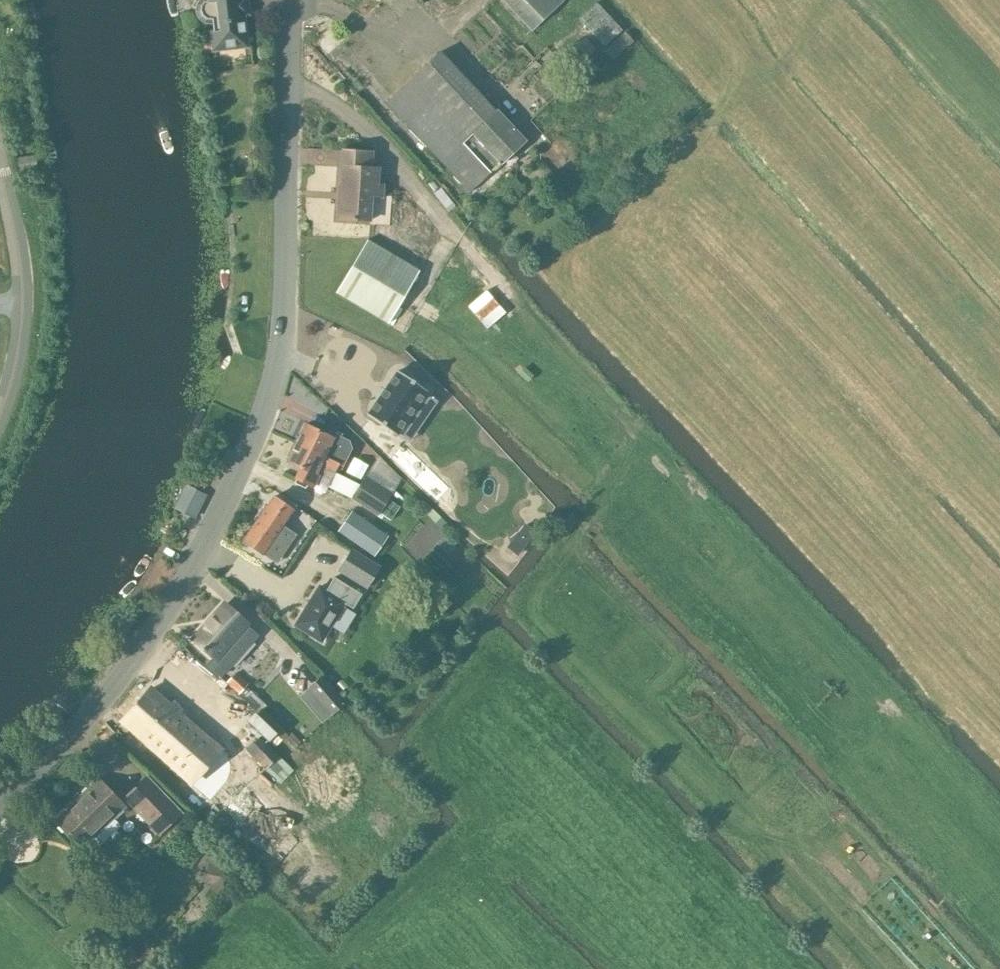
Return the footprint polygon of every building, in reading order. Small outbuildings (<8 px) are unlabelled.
[(196,4),(195,12),(198,19),(204,23),(212,24),(215,47),(245,44),(241,12),(243,12),(242,0),(199,0),(196,4)] [(532,30),(563,0),(504,0),(532,30)] [(613,60),(633,41),(624,31),(604,50),(613,60)] [(440,51),(386,102),(470,192),(526,140),(497,109),(495,110),(440,51)] [(379,205),(359,225),(367,234),(358,242),(372,256),(381,247),(388,254),(396,245),(402,251),(416,237),(411,232),(422,221),(397,197),(384,210),(379,205)] [(358,299),(347,320),(380,336),(390,315),(358,299)] [(398,371),(367,415),(397,435),(427,391),(398,371)] [(330,431),(328,434),(305,423),(296,442),(343,465),(352,448),(350,441),(330,431)] [(343,466),(343,465),(296,442),(287,461),(301,467),(295,478),(313,487),(319,475),(316,473),(320,466),(334,473),(339,464),(343,466)] [(328,486),(350,497),(359,484),(335,473),(328,486)] [(393,493),(366,475),(351,497),(378,515),(393,493)] [(207,495),(186,486),(175,508),(195,517),(207,495)] [(282,525),(293,510),(274,496),(260,515),(279,529),(282,525)] [(284,539),(290,530),(282,525),(279,529),(260,515),(243,540),(269,558),(282,556),(287,549),(284,539)] [(526,523),(507,546),(518,555),(537,531),(526,523)] [(366,587),(379,567),(351,550),(339,570),(366,587)] [(393,557),(386,568),(398,576),(405,565),(393,557)] [(361,592),(333,575),(325,588),(319,585),(295,624),(320,640),(344,602),(352,607),(361,592)] [(193,639),(214,657),(207,665),(218,676),(239,652),(229,643),(246,623),(225,604),(193,639)] [(226,683),(240,695),(249,683),(235,671),(226,683)] [(323,675),(307,687),(330,716),(346,703),(323,675)] [(222,749),(152,688),(122,722),(193,784),(222,749)] [(294,749),(301,741),(291,732),(284,739),(294,749)] [(246,749),(266,769),(279,756),(259,736),(246,749)] [(124,797),(159,833),(181,811),(145,776),(124,797)] [(125,806),(98,779),(55,820),(82,848),(125,806)] [(229,799),(215,815),(260,855),(274,839),(229,799)] [(208,864),(204,883),(223,887),(227,868),(208,864)]
